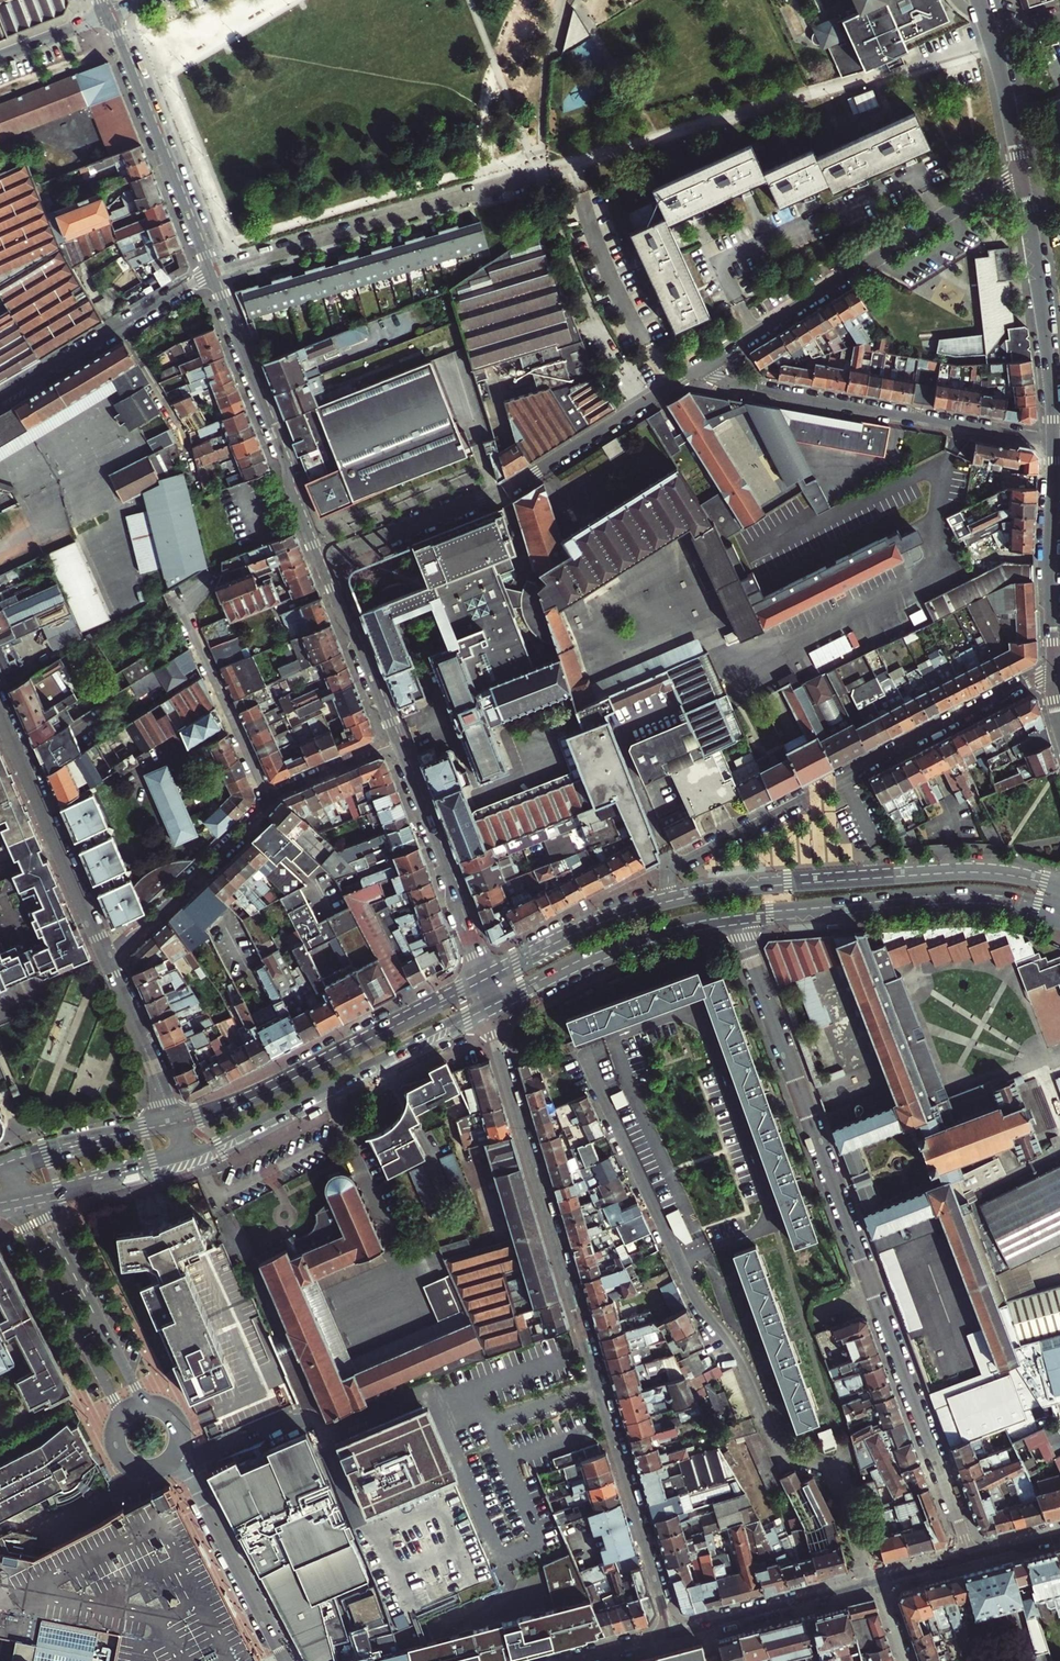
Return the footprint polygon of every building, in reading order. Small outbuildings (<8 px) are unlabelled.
[(39,24),(64,14),(70,1),(70,0),(0,0),(0,39),(39,24)] [(941,0),(857,0),(856,1),(862,14),(844,22),(867,71),(887,62),(889,65),(893,63),(892,59),(902,55),(910,51),(907,42),(951,21),(941,0)] [(951,21),(952,21),(942,0),(941,0),(951,21)] [(1033,8),(1054,0),(1029,0),(1033,8)] [(588,30),(588,29),(574,5),(573,5),(563,45),(562,50),(583,38),(591,34),(588,30)] [(865,72),(867,71),(844,22),(838,25),(837,22),(817,32),(819,35),(817,36),(815,39),(815,41),(816,44),(817,46),(819,47),(822,48),(825,47),(826,50),(830,49),(844,79),(865,72)] [(1041,48),(1059,44),(1056,33),(1038,38),(1041,48)] [(906,63),(902,55),(892,59),(893,63),(889,65),(891,70),(906,63)] [(109,61),(94,67),(95,72),(95,77),(102,76),(106,70),(111,65),(109,61)] [(111,65),(106,70),(102,76),(95,77),(95,72),(94,67),(0,104),(0,141),(72,113),(70,107),(78,106),(80,110),(81,112),(85,115),(88,117),(91,117),(94,116),(110,156),(142,144),(111,65)] [(813,149),(789,159),(762,171),(750,144),(651,188),(657,201),(651,204),(659,220),(630,233),(637,249),(641,259),(660,298),(664,308),(675,332),(710,316),(668,222),(683,216),(694,211),(730,195),(741,190),(765,179),(777,207),(792,200),(803,195),(828,185),(831,193),(847,186),(857,182),(897,164),(907,159),(931,148),(916,113),(817,157),(813,149)] [(147,158),(142,144),(110,156),(79,169),(80,174),(95,168),(96,172),(116,164),(118,169),(147,158)] [(86,194),(88,198),(153,172),(147,158),(118,169),(120,175),(101,183),(103,187),(86,194)] [(907,167),(907,159),(897,164),(898,166),(902,167),(907,167)] [(59,242),(48,214),(42,200),(27,163),(0,175),(0,284),(62,249),(59,242)] [(153,172),(88,198),(82,200),(53,212),(48,214),(59,242),(164,200),(153,172)] [(730,195),(731,197),(734,198),(736,199),(741,198),(741,190),(730,195)] [(792,200),(793,202),(796,203),(801,203),(803,203),(803,195),(792,200)] [(53,212),(47,198),(42,200),(48,214),(53,212)] [(121,238),(171,218),(164,200),(59,242),(62,249),(69,268),(116,241),(121,238)] [(693,219),(694,211),(683,216),(685,219),(689,220),(693,219)] [(146,245),(177,233),(171,218),(121,238),(116,241),(124,254),(136,249),(133,243),(143,239),(145,244),(143,245),(143,246),(146,245)] [(291,273),(277,276),(271,278),(272,280),(268,282),(259,285),(258,283),(236,292),(241,305),(246,318),(252,332),(258,330),(249,314),(488,252),(481,225),(460,230),(459,228),(439,233),(439,236),(426,240),(425,237),(405,242),(406,244),(396,247),(392,248),(392,246),(372,251),(372,253),(359,257),(358,255),(343,259),(338,260),(339,262),(325,266),(324,264),(318,265),(304,269),(305,271),(292,275),(291,273)] [(541,230),(451,290),(461,320),(479,381),(490,378),(487,367),(521,358),(526,374),(535,371),(541,391),(506,401),(517,442),(500,453),(496,438),(485,442),(488,453),(492,451),(501,482),(618,409),(599,379),(541,230)] [(183,247),(177,233),(146,245),(148,252),(138,256),(136,249),(124,254),(132,267),(152,260),(160,256),(183,247)] [(190,265),(183,247),(160,256),(165,265),(174,280),(187,272),(190,265)] [(0,284),(0,303),(5,313),(10,310),(29,298),(73,273),(69,268),(62,249),(0,284)] [(939,337),(936,350),(959,360),(983,358),(985,367),(990,366),(989,356),(1012,325),(1012,324),(1014,324),(1014,323),(1015,323),(1010,287),(1008,288),(1007,282),(1010,282),(1012,282),(1008,249),(985,252),(985,258),(972,260),(981,331),(939,337)] [(160,256),(152,260),(157,269),(165,265),(160,256)] [(157,269),(165,285),(174,280),(165,265),(157,269)] [(108,287),(98,270),(91,275),(101,292),(108,287)] [(73,273),(29,298),(59,349),(105,321),(73,273)] [(854,289),(844,295),(858,318),(861,323),(869,318),(872,323),(875,322),(854,289)] [(858,318),(844,295),(833,302),(851,331),(859,345),(872,341),(870,337),(865,340),(856,326),(855,327),(852,321),(858,318)] [(10,310),(40,360),(59,349),(29,298),(10,310)] [(840,337),(851,331),(833,302),(822,309),(840,336),(840,337)] [(840,336),(822,309),(813,314),(836,351),(837,351),(842,350),(836,339),(840,336)] [(5,313),(0,315),(0,384),(40,360),(10,310),(5,313)] [(831,353),(836,351),(813,314),(803,320),(825,355),(831,353)] [(803,320),(792,328),(804,347),(806,351),(811,359),(816,357),(823,355),(825,355),(803,320)] [(365,324),(264,363),(276,392),(320,375),(322,374),(315,357),(336,349),(337,352),(339,351),(339,350),(348,347),(348,346),(348,345),(370,336),(365,324)] [(989,356),(990,366),(1033,360),(1029,330),(1027,327),(1015,329),(1013,329),(1012,325),(989,356)] [(792,328),(781,335),(798,363),(798,362),(807,360),(811,359),(806,351),(804,352),(808,357),(803,358),(798,351),(804,347),(792,328)] [(220,342),(215,329),(187,340),(190,349),(186,350),(188,355),(220,342)] [(256,342),(261,340),(258,330),(252,332),(256,342)] [(798,363),(781,335),(764,345),(774,361),(778,368),(780,368),(798,363)] [(890,336),(875,340),(873,352),(881,354),(885,355),(887,355),(890,336)] [(151,383),(125,340),(0,416),(0,447),(114,378),(125,396),(116,401),(122,410),(117,413),(123,423),(128,419),(133,428),(162,408),(147,385),(151,383)] [(859,345),(854,346),(847,392),(866,395),(869,374),(869,372),(861,370),(864,351),(873,352),(875,340),(872,341),(859,345)] [(225,355),(220,342),(188,355),(186,350),(183,342),(179,343),(175,346),(186,371),(225,355)] [(774,361),(764,345),(750,354),(766,378),(778,380),(779,371),(772,370),(769,364),(774,361)] [(841,361),(836,390),(847,392),(854,346),(848,348),(846,362),(841,361)] [(825,388),(836,390),(841,361),(836,360),(837,351),(836,351),(831,353),(825,388)] [(815,364),(812,386),(825,388),(831,353),(825,355),(823,355),(821,365),(815,364)] [(230,367),(225,355),(186,371),(191,382),(201,379),(230,367)] [(890,399),(896,363),(897,357),(892,356),(891,362),(884,360),(883,368),(878,397),(890,399)] [(797,368),(795,383),(812,386),(815,364),(816,357),(811,359),(807,360),(806,369),(797,368)] [(903,364),(896,363),(890,399),(901,401),(907,366),(908,359),(904,359),(903,364)] [(458,427),(432,360),(363,387),(355,390),(351,392),(352,395),(345,398),(338,402),(326,407),(314,410),(313,407),(286,417),(295,441),(298,448),(302,446),(304,453),(301,454),(301,455),(311,480),(313,486),(323,481),(323,480),(458,427)] [(1010,374),(1034,371),(1033,360),(990,366),(985,367),(982,367),(982,373),(1010,369),(1010,374)] [(907,366),(901,401),(912,403),(919,362),(915,361),(914,367),(907,366)] [(779,371),(778,380),(795,383),(797,368),(798,362),(798,363),(780,368),(779,371)] [(941,366),(934,407),(945,409),(950,378),(946,377),(947,368),(941,366)] [(235,378),(230,367),(201,379),(203,385),(205,390),(235,378)] [(869,374),(866,395),(878,397),(883,368),(873,367),(872,374),(869,374)] [(979,367),(974,368),(967,412),(979,414),(984,387),(983,378),(983,375),(978,374),(979,367)] [(967,412),(974,368),(968,369),(966,378),(962,377),(956,411),(967,412)] [(945,409),(956,411),(962,377),(962,376),(957,375),(958,370),(952,369),(950,378),(945,409)] [(203,385),(201,379),(191,382),(186,371),(182,373),(190,391),(203,385)] [(996,386),(1010,386),(1036,382),(1034,371),(1010,374),(990,377),(990,383),(988,383),(988,387),(996,386)] [(320,375),(276,392),(286,417),(313,407),(351,392),(355,390),(352,383),(327,393),(320,375)] [(239,388),(235,378),(205,390),(204,391),(206,396),(217,392),(218,396),(239,388)] [(363,387),(360,380),(352,383),(355,390),(363,387)] [(1008,397),(1037,393),(1036,382),(1010,386),(1008,397)] [(979,414),(991,416),(996,386),(988,387),(984,387),(979,414)] [(996,386),(991,416),(1004,419),(1006,408),(1008,397),(1010,386),(996,386)] [(212,411),(243,398),(239,388),(218,396),(208,400),(210,405),(212,411)] [(351,392),(313,407),(314,410),(326,407),(338,402),(345,398),(352,395),(351,392)] [(728,399),(689,393),(669,405),(686,433),(691,440),(723,492),(700,505),(705,514),(713,526),(715,525),(723,541),(766,514),(713,430),(734,417),(733,413),(728,399)] [(1008,397),(1006,408),(1037,405),(1037,393),(1008,397)] [(173,403),(182,417),(197,411),(189,397),(173,403)] [(223,418),(247,408),(243,398),(212,411),(214,414),(215,417),(221,414),(223,418)] [(502,401),(489,403),(491,425),(501,424),(500,413),(503,412),(502,401)] [(734,417),(747,410),(757,430),(760,428),(747,402),(742,402),(745,407),(733,413),(734,417)] [(810,444),(878,456),(881,442),(882,436),(887,436),(889,427),(747,402),(760,428),(757,430),(766,446),(781,438),(786,435),(811,439),(810,444)] [(1037,405),(1006,408),(1004,419),(1031,423),(1037,419),(1037,405)] [(228,434),(253,424),(247,408),(223,418),(216,421),(190,431),(194,447),(210,441),(208,434),(219,430),(218,427),(224,425),(228,434)] [(182,417),(188,426),(190,431),(216,421),(215,417),(214,414),(209,416),(210,419),(204,422),(197,411),(182,417)] [(665,419),(661,411),(648,419),(651,423),(665,447),(669,453),(678,448),(674,440),(662,421),(665,419)] [(651,423),(648,419),(638,425),(641,430),(651,423)] [(678,448),(669,453),(671,457),(681,451),(679,447),(691,440),(686,433),(675,440),(665,419),(662,421),(674,440),(678,448)] [(217,449),(257,433),(253,424),(228,434),(220,437),(221,441),(212,445),(210,441),(194,447),(196,457),(207,453),(217,449)] [(397,483),(397,482),(475,452),(466,430),(460,432),(458,427),(323,480),(323,481),(313,486),(316,493),(324,514),(342,507),(397,483)] [(172,428),(149,439),(155,452),(156,451),(177,441),(175,433),(172,428)] [(217,449),(220,457),(235,451),(238,457),(262,447),(257,433),(217,449)] [(881,442),(878,456),(884,457),(887,436),(882,436),(881,442)] [(611,461),(626,452),(618,438),(603,447),(611,461)] [(781,438),(766,446),(783,478),(793,473),(794,474),(798,472),(781,438)] [(993,461),(996,445),(975,441),(973,464),(982,466),(983,459),(993,461)] [(1006,447),(996,445),(993,461),(992,466),(991,471),(1002,471),(1003,467),(1006,447)] [(262,447),(238,457),(242,468),(266,458),(262,447)] [(1017,467),(1020,449),(1006,447),(1003,467),(1002,471),(1003,471),(1016,472),(1017,467)] [(207,453),(209,461),(220,457),(217,449),(207,453)] [(1016,472),(1019,472),(1038,473),(1039,458),(1034,451),(1020,449),(1017,467),(1016,472)] [(155,452),(148,455),(151,461),(159,457),(156,451),(155,452)] [(209,461),(207,453),(196,457),(199,465),(209,461)] [(110,474),(124,503),(145,493),(161,485),(159,480),(158,474),(151,461),(148,455),(110,474)] [(242,468),(238,457),(232,459),(236,470),(242,468)] [(271,470),(266,458),(242,468),(247,480),(271,470)] [(558,645),(561,653),(575,647),(577,646),(561,610),(691,529),(695,535),(692,536),(738,632),(727,636),(730,644),(765,628),(753,603),(723,541),(715,525),(713,526),(705,514),(700,505),(678,468),(672,472),(564,541),(546,483),(516,502),(536,568),(548,581),(545,582),(542,584),(539,583),(553,628),(558,645)] [(804,491),(817,515),(830,508),(817,483),(808,488),(806,484),(805,485),(801,478),(807,475),(804,469),(798,472),(794,474),(793,473),(783,478),(788,487),(797,482),(803,492),(804,491)] [(170,474),(159,480),(161,485),(145,493),(169,591),(209,566),(184,471),(170,474)] [(316,493),(313,486),(311,480),(306,482),(321,516),(324,514),(316,493)] [(1037,489),(1019,490),(1002,490),(993,496),(999,507),(1010,501),(1036,502),(1037,489)] [(1036,517),(1036,502),(1010,501),(1009,507),(1001,512),(970,528),(962,513),(948,521),(959,542),(1009,516),(1036,517)] [(1009,507),(1010,501),(999,507),(1001,512),(1009,507)] [(572,690),(562,657),(535,667),(513,608),(523,607),(524,611),(525,614),(526,617),(527,620),(528,622),(530,625),(532,628),(534,630),(536,633),(538,635),(540,637),(543,638),(545,640),(548,642),(551,643),(554,644),(558,645),(553,628),(539,583),(529,578),(527,583),(526,586),(524,591),(505,587),(500,575),(517,569),(511,553),(516,551),(503,509),(413,544),(417,555),(413,570),(409,582),(409,583),(405,585),(404,582),(399,584),(393,586),(388,588),(383,592),(379,595),(375,600),(372,604),(369,609),(369,610),(363,612),(363,613),(387,674),(403,668),(407,678),(391,684),(400,707),(416,700),(412,689),(416,688),(407,666),(413,664),(392,613),(438,595),(454,637),(457,643),(441,650),(431,654),(482,781),(509,770),(490,723),(572,690)] [(127,518),(141,575),(162,570),(148,513),(127,518)] [(1035,529),(1036,517),(1009,516),(1008,528),(1035,529)] [(1008,528),(1007,549),(1034,550),(1035,529),(1008,528)] [(913,531),(901,537),(914,564),(920,561),(923,558),(924,556),(924,554),(924,552),(918,541),(919,540),(921,539),(921,537),(921,536),(921,534),(920,532),(917,531),(915,531),(913,531)] [(300,543),(295,532),(282,537),(242,553),(223,561),(223,573),(249,563),(300,543)] [(901,537),(897,539),(907,560),(910,566),(914,564),(901,537)] [(753,603),(765,628),(904,561),(904,562),(907,560),(897,539),(881,547),(846,563),(844,559),(753,603)] [(881,547),(878,539),(843,556),(844,559),(846,563),(881,547)] [(83,632),(110,619),(76,543),(49,555),(83,632)] [(300,543),(249,563),(259,586),(266,583),(266,581),(271,579),(270,578),(274,576),(274,573),(306,560),(300,543)] [(286,580),(310,570),(306,560),(274,573),(274,576),(270,578),(271,579),(271,580),(275,579),(277,584),(286,580)] [(1032,582),(1032,563),(1006,562),(990,570),(1000,590),(1013,584),(1032,582)] [(223,601),(259,586),(249,563),(223,573),(224,575),(222,581),(223,584),(216,587),(223,601)] [(396,578),(409,582),(413,570),(400,566),(396,578)] [(286,580),(292,597),(317,587),(310,570),(286,580)] [(979,575),(989,595),(993,593),(1000,590),(990,570),(979,575)] [(0,578),(0,586),(18,578),(15,571),(0,578)] [(976,577),(969,580),(978,600),(989,595),(979,575),(976,577)] [(271,580),(271,579),(266,581),(266,583),(259,586),(223,601),(229,616),(232,622),(280,602),(271,580)] [(978,600),(969,580),(958,585),(968,605),(978,600)] [(996,600),(996,603),(998,603),(998,599),(1034,596),(1033,582),(1032,582),(1013,584),(1000,590),(993,593),(996,600)] [(3,673),(26,663),(16,640),(41,628),(54,658),(62,654),(59,649),(83,639),(59,585),(36,595),(33,588),(6,599),(4,593),(0,594),(0,666),(3,673)] [(968,605),(958,585),(946,590),(956,611),(966,606),(968,605)] [(956,611),(946,590),(935,596),(945,616),(956,611)] [(984,640),(1004,678),(1021,669),(1020,655),(1011,660),(1011,656),(1004,656),(1000,654),(999,649),(998,642),(1007,641),(1037,640),(1035,611),(996,613),(996,603),(996,600),(993,593),(989,595),(978,600),(968,605),(966,606),(984,640)] [(945,616),(935,596),(923,602),(933,622),(945,616)] [(998,603),(996,603),(996,613),(1035,611),(1034,596),(998,599),(998,603)] [(299,636),(331,623),(322,599),(282,615),(284,620),(291,617),(299,636)] [(282,678),(342,650),(331,623),(299,636),(282,643),(290,663),(277,668),(282,678)] [(724,628),(591,685),(598,701),(600,700),(706,655),(718,649),(730,644),(727,636),(724,628)] [(247,657),(238,636),(211,647),(220,668),(247,657)] [(454,637),(439,643),(441,650),(457,643),(454,637)] [(972,647),(968,639),(961,643),(965,651),(972,647)] [(991,685),(1004,678),(984,640),(972,647),(991,685)] [(1020,655),(1021,669),(1035,662),(1038,657),(1037,640),(1007,641),(998,642),(999,649),(1000,654),(1004,656),(1011,656),(1011,660),(1020,655)] [(189,647),(156,668),(126,688),(134,700),(158,685),(163,693),(182,681),(177,674),(183,671),(185,674),(198,667),(189,647)] [(575,647),(561,653),(562,657),(572,690),(575,700),(579,709),(598,701),(591,685),(590,682),(588,683),(586,681),(584,682),(575,647)] [(978,691),(991,685),(972,647),(965,651),(959,654),(978,691)] [(952,705),(966,698),(946,660),(940,648),(937,650),(938,654),(929,659),(931,664),(952,705)] [(342,650),(282,678),(265,685),(249,693),(234,700),(239,711),(275,695),(277,697),(279,696),(289,692),(298,688),(296,681),(316,672),(319,678),(348,665),(342,650)] [(966,698),(978,691),(959,654),(946,660),(966,698)] [(247,657),(220,668),(234,700),(249,693),(265,685),(253,655),(247,657)] [(664,691),(673,688),(688,721),(632,745),(631,749),(646,783),(671,772),(667,763),(689,752),(693,762),(720,749),(744,738),(743,734),(706,655),(600,700),(605,714),(660,690),(664,691)] [(872,702),(884,695),(874,676),(863,655),(827,672),(845,708),(855,704),(857,709),(864,705),(869,714),(862,718),(865,723),(855,728),(867,750),(891,737),(879,715),(875,707),(872,702)] [(36,685),(66,666),(61,659),(29,679),(11,690),(17,704),(39,694),(36,685)] [(416,700),(425,697),(413,664),(407,666),(416,688),(412,689),(416,700)] [(940,711),(952,705),(931,664),(919,671),(940,711)] [(286,712),(354,681),(348,665),(319,678),(315,680),(318,686),(292,698),(289,692),(279,696),(286,712)] [(901,666),(889,672),(892,679),(905,673),(901,666)] [(911,686),(928,718),(940,711),(919,671),(917,667),(905,673),(892,679),(896,687),(909,680),(910,684),(907,686),(908,688),(911,686)] [(407,678),(403,668),(387,674),(391,684),(407,678)] [(884,695),(903,731),(915,724),(896,687),(892,679),(889,672),(887,670),(874,676),(884,695)] [(867,750),(855,728),(845,708),(827,672),(802,684),(792,688),(833,767),(867,750)] [(39,694),(17,704),(22,717),(45,707),(41,698),(51,693),(54,698),(63,692),(61,688),(74,680),(71,674),(39,694)] [(203,677),(162,703),(179,730),(209,710),(216,706),(203,677)] [(802,783),(833,767),(792,688),(802,684),(800,680),(781,689),(808,741),(786,752),(802,783)] [(896,687),(915,724),(928,718),(911,686),(908,688),(907,686),(910,684),(909,680),(896,687)] [(337,707),(341,717),(364,706),(354,681),(286,712),(293,726),(301,723),(302,723),(299,717),(326,705),(329,711),(337,707)] [(45,707),(22,717),(29,731),(61,710),(88,693),(85,687),(65,699),(63,696),(53,702),(55,705),(47,710),(45,707)] [(783,746),(786,752),(808,741),(781,689),(776,691),(800,738),(783,746)] [(281,700),(279,696),(277,697),(275,695),(239,711),(245,723),(265,713),(272,710),(270,705),(281,700)] [(879,715),(891,737),(903,731),(884,695),(872,702),(875,707),(882,703),(887,712),(879,715)] [(1029,697),(1013,705),(1023,724),(1028,734),(1046,725),(1038,700),(1029,697)] [(403,716),(420,710),(416,700),(400,707),(403,716)] [(586,727),(568,734),(584,776),(476,819),(473,811),(463,787),(472,783),(467,770),(462,771),(461,769),(458,768),(456,769),(452,759),(454,759),(456,755),(454,751),(451,749),(444,752),(445,755),(439,757),(435,748),(419,754),(460,859),(477,852),(505,841),(519,836),(616,797),(631,832),(646,865),(660,858),(656,850),(659,848),(605,714),(600,700),(598,701),(579,709),(586,727)] [(1013,705),(1003,710),(1018,740),(1023,737),(1018,727),(1023,724),(1013,705)] [(189,747),(215,731),(221,726),(219,723),(222,721),(216,706),(209,710),(179,730),(178,730),(189,747)] [(369,718),(364,706),(341,717),(346,728),(369,718)] [(35,746),(70,724),(61,710),(29,731),(35,746)] [(130,723),(147,750),(168,737),(151,710),(130,723)] [(1018,740),(1003,710),(993,715),(1008,745),(1018,740)] [(245,723),(250,734),(285,718),(282,712),(267,719),(265,713),(245,723)] [(669,716),(671,723),(683,719),(681,712),(669,716)] [(787,791),(802,783),(786,752),(783,746),(775,750),(756,712),(751,714),(757,726),(755,727),(769,754),(787,791)] [(323,713),(308,720),(315,737),(326,760),(341,753),(336,742),(323,713)] [(993,715),(983,721),(997,750),(1008,745),(993,715)] [(250,734),(255,745),(275,736),(290,729),(285,718),(250,734)] [(346,728),(343,730),(346,737),(336,742),(341,753),(373,739),(375,734),(369,718),(346,728)] [(219,737),(228,733),(222,721),(219,723),(221,726),(215,731),(219,737)] [(972,726),(988,757),(990,760),(1000,755),(997,750),(983,721),(972,726)] [(293,726),(303,748),(310,766),(326,760),(315,737),(306,741),(305,738),(307,737),(301,723),(293,726)] [(70,724),(35,746),(42,762),(66,746),(74,759),(83,753),(70,724)] [(1028,734),(1023,724),(1018,727),(1023,737),(1028,734)] [(1046,725),(1028,734),(1031,740),(1025,742),(1022,744),(1026,754),(1052,744),(1046,725)] [(978,762),(988,757),(972,726),(962,731),(978,762)] [(787,791),(769,754),(763,757),(750,731),(743,734),(744,738),(759,768),(772,799),(787,791)] [(962,731),(952,737),(969,771),(980,766),(988,782),(977,786),(982,798),(999,791),(995,783),(988,770),(985,763),(990,760),(988,757),(978,762),(962,731)] [(208,743),(202,747),(206,756),(213,752),(232,743),(228,733),(219,737),(208,743)] [(584,776),(568,734),(559,738),(572,771),(473,811),(476,819),(584,776)] [(275,736),(255,745),(259,754),(294,739),(292,735),(278,741),(275,736)] [(969,771),(952,737),(938,743),(967,798),(970,804),(976,801),(968,785),(974,782),(969,771)] [(259,754),(265,769),(285,760),(298,754),(297,751),(299,750),(294,739),(259,754)] [(202,772),(218,764),(221,771),(239,758),(232,743),(213,752),(206,756),(202,759),(197,763),(202,772)] [(938,743),(915,756),(933,792),(949,783),(960,802),(967,798),(938,743)] [(999,791),(1005,788),(1016,784),(1055,768),(1059,766),(1052,744),(1026,754),(1028,760),(1018,765),(1020,772),(995,783),(999,791)] [(48,775),(67,763),(74,759),(66,746),(42,762),(48,775)] [(298,754),(285,760),(291,774),(310,766),(303,748),(299,750),(297,751),(298,754)] [(8,845),(15,860),(43,848),(0,749),(0,826),(8,845)] [(198,750),(193,753),(197,763),(202,759),(198,750)] [(990,760),(985,763),(988,770),(1011,758),(1008,751),(1000,755),(990,760)] [(102,779),(85,752),(83,753),(74,759),(91,786),(102,779)] [(123,775),(142,763),(138,756),(135,752),(110,769),(112,772),(119,768),(123,775)] [(933,792),(915,756),(901,763),(913,787),(922,782),(922,787),(931,805),(938,801),(933,792)] [(370,779),(390,771),(385,758),(380,757),(359,766),(364,780),(360,782),(362,786),(364,785),(364,786),(371,783),(370,779)] [(239,758),(221,771),(227,783),(247,774),(239,758)] [(285,760),(265,769),(270,780),(275,782),(291,774),(285,760)] [(67,763),(48,775),(61,805),(81,793),(67,763)] [(173,850),(200,839),(168,763),(141,774),(173,850)] [(901,763),(890,768),(909,804),(914,801),(908,789),(913,787),(901,763)] [(364,780),(359,766),(348,771),(354,784),(360,782),(364,780)] [(759,768),(734,780),(741,794),(749,811),(772,799),(759,768)] [(880,774),(902,815),(917,807),(914,801),(909,804),(890,768),(880,774)] [(354,784),(348,771),(336,776),(350,808),(356,805),(351,794),(357,791),(354,784)] [(394,780),(390,771),(370,779),(371,783),(364,786),(364,785),(362,786),(363,789),(366,787),(368,792),(370,789),(394,780)] [(247,774),(227,783),(231,793),(251,784),(247,774)] [(902,816),(902,815),(880,774),(869,780),(898,836),(905,833),(898,818),(902,816)] [(336,776),(325,781),(334,801),(339,799),(343,810),(338,812),(333,815),(328,817),(329,820),(333,828),(355,819),(350,808),(336,776)] [(362,803),(397,789),(394,780),(370,789),(368,792),(365,795),(361,800),(362,803)] [(325,781),(314,785),(328,817),(333,815),(328,803),(334,801),(325,781)] [(360,782),(354,784),(357,791),(363,789),(362,786),(360,782)] [(255,801),(256,794),(251,784),(231,793),(228,796),(244,812),(255,801)] [(314,785),(303,790),(312,812),(318,820),(321,823),(329,820),(328,817),(314,785)] [(402,801),(397,789),(362,803),(359,804),(364,816),(402,801)] [(312,812),(303,790),(283,799),(306,821),(311,825),(318,820),(312,812)] [(225,800),(216,791),(212,795),(221,804),(225,800)] [(351,794),(356,805),(359,804),(362,803),(361,800),(357,791),(351,794)] [(104,823),(92,795),(58,809),(70,837),(104,823)] [(228,796),(225,800),(221,804),(237,820),(244,812),(228,796)] [(519,836),(523,847),(543,839),(571,828),(575,841),(572,842),(576,853),(577,853),(589,848),(594,846),(602,843),(609,840),(617,837),(625,834),(631,832),(616,797),(519,836)] [(306,821),(283,799),(275,806),(268,814),(275,820),(287,832),(295,824),(299,828),(306,821)] [(334,801),(338,812),(343,810),(339,799),(334,801)] [(373,828),(407,814),(402,801),(364,816),(360,817),(362,824),(370,821),(373,828)] [(701,836),(692,817),(685,802),(683,803),(682,807),(683,810),(674,814),(688,843),(701,836)] [(237,820),(221,804),(214,812),(228,829),(237,820)] [(931,805),(924,808),(930,820),(937,816),(931,805)] [(214,812),(206,820),(213,828),(221,836),(228,829),(214,812)] [(411,824),(407,814),(373,828),(376,837),(411,824)] [(662,820),(675,850),(688,843),(674,814),(662,820)] [(287,832),(275,820),(252,842),(298,890),(301,888),(307,885),(282,861),(288,855),(310,877),(321,865),(287,832)] [(329,820),(321,823),(312,827),(319,833),(333,828),(329,820)] [(116,850),(104,823),(70,837),(86,872),(116,850)] [(416,837),(411,824),(376,837),(339,852),(341,854),(351,862),(358,859),(355,853),(373,846),(376,848),(383,846),(384,849),(416,837)] [(996,825),(984,831),(990,843),(1004,842),(996,825)] [(4,847),(8,845),(0,826),(0,838),(4,847)] [(543,839),(552,862),(565,857),(576,853),(572,842),(575,841),(571,828),(543,839)] [(912,829),(905,833),(898,836),(903,847),(920,845),(912,829)] [(630,846),(622,850),(632,872),(646,865),(631,832),(625,834),(626,839),(630,846)] [(519,836),(505,841),(508,849),(512,847),(514,850),(523,847),(519,836)] [(420,846),(416,837),(384,849),(358,859),(351,862),(359,870),(378,863),(387,859),(420,846)] [(632,872),(622,850),(614,853),(612,848),(609,840),(602,843),(618,880),(632,872)] [(482,870),(480,865),(501,857),(500,852),(508,849),(505,841),(477,852),(460,859),(466,876),(482,870)] [(258,869),(284,897),(298,890),(252,842),(242,851),(258,869)] [(595,861),(606,886),(618,880),(602,843),(594,846),(600,859),(595,861)] [(420,846),(387,859),(390,867),(380,871),(363,877),(367,886),(377,882),(426,863),(420,846)] [(43,848),(15,860),(20,872),(48,860),(43,848)] [(589,848),(577,853),(583,865),(594,859),(589,848)] [(116,850),(86,872),(91,886),(112,872),(119,865),(122,864),(116,850)] [(258,869),(242,851),(232,860),(272,903),(278,900),(258,880),(256,879),(252,875),(258,869)] [(565,857),(572,871),(583,865),(577,853),(576,853),(565,857)] [(330,873),(337,879),(359,870),(351,862),(341,854),(326,869),(330,873)] [(466,876),(473,893),(518,875),(517,873),(518,870),(517,865),(513,864),(510,854),(501,857),(480,865),(482,870),(466,876)] [(378,863),(380,871),(390,867),(387,859),(378,863)] [(586,896),(606,886),(595,861),(594,859),(583,865),(572,871),(575,875),(586,896)] [(48,860),(20,872),(0,880),(0,988),(34,973),(45,978),(91,957),(48,860)] [(272,903),(232,860),(223,869),(240,887),(242,885),(252,895),(256,892),(268,905),(272,903)] [(119,930),(125,924),(144,916),(142,910),(192,861),(182,862),(177,862),(167,865),(157,869),(153,872),(144,878),(133,889),(129,880),(124,884),(97,898),(111,931),(117,928),(119,930)] [(392,887),(395,895),(432,880),(426,863),(377,882),(382,890),(392,887)] [(571,904),(560,883),(550,863),(535,869),(540,880),(549,876),(555,886),(546,891),(557,912),(571,904)] [(112,872),(91,886),(97,898),(124,884),(129,880),(122,864),(119,865),(112,872)] [(223,869),(209,883),(225,900),(232,894),(250,914),(260,909),(240,887),(223,869)] [(479,908),(511,896),(532,888),(542,883),(540,880),(535,869),(518,875),(473,893),(479,908)] [(575,875),(560,883),(571,904),(586,896),(575,875)] [(411,904),(436,894),(432,880),(395,895),(386,898),(393,911),(395,910),(393,903),(395,902),(405,898),(408,906),(411,904)] [(380,921),(371,904),(386,898),(382,890),(377,882),(367,886),(352,892),(345,895),(352,907),(331,918),(338,932),(354,962),(376,1005),(398,993),(397,992),(413,984),(380,921)] [(225,900),(209,883),(184,906),(196,920),(204,928),(229,905),(225,900)] [(319,924),(301,888),(298,890),(284,897),(281,898),(305,943),(310,953),(331,943),(328,937),(338,932),(331,918),(319,924)] [(547,917),(535,894),(532,888),(511,896),(518,913),(521,911),(529,926),(547,917)] [(545,889),(535,894),(547,917),(557,912),(546,891),(545,889)] [(441,909),(436,894),(411,904),(414,910),(408,911),(409,913),(402,916),(399,909),(398,909),(395,910),(393,911),(394,914),(400,925),(441,909)] [(511,896),(479,908),(486,926),(510,917),(518,913),(511,896)] [(169,920),(180,935),(196,920),(184,906),(169,920)] [(418,933),(445,922),(441,909),(400,925),(406,937),(409,936),(407,930),(412,928),(414,934),(418,933)] [(521,911),(518,913),(510,917),(518,932),(529,926),(521,911)] [(413,984),(414,985),(427,978),(423,968),(413,950),(409,942),(406,937),(400,925),(394,914),(380,921),(413,984)] [(486,926),(491,940),(498,942),(518,932),(510,917),(486,926)] [(180,935),(169,920),(155,933),(172,957),(188,946),(180,935)] [(450,936),(445,922),(418,933),(420,938),(409,942),(413,950),(422,947),(450,936)] [(990,929),(980,928),(960,927),(950,928),(867,934),(769,941),(765,948),(774,971),(812,957),(815,964),(840,954),(843,962),(891,1088),(897,1103),(832,1128),(831,1129),(840,1152),(843,1151),(852,1175),(851,1175),(856,1188),(857,1188),(866,1212),(862,1213),(871,1237),(872,1237),(882,1265),(887,1264),(897,1261),(892,1246),(890,1247),(884,1232),(936,1212),(936,1213),(939,1212),(946,1228),(999,1367),(990,1370),(1003,1404),(942,1427),(950,1447),(1005,1427),(1012,1442),(1051,1422),(1042,1408),(1013,1363),(1017,1362),(1025,1354),(1021,1343),(1004,1301),(994,1273),(1059,1243),(1059,1166),(981,1201),(978,1195),(976,1196),(966,1200),(965,1196),(964,1197),(961,1190),(972,1186),(997,1176),(991,1160),(960,1171),(956,1159),(1010,1139),(1017,1157),(1025,1154),(1028,1160),(1037,1156),(1035,1152),(1041,1150),(1014,1079),(934,1115),(913,1058),(879,965),(893,960),(896,967),(914,961),(916,965),(934,959),(937,966),(955,959),(956,964),(974,957),(977,965),(995,958),(999,969),(1017,962),(1028,993),(1045,987),(1047,992),(1059,987),(1059,988),(1059,960),(1050,964),(1048,959),(1044,961),(1042,955),(1037,956),(1032,942),(1027,944),(1024,936),(1011,933),(990,929)] [(328,937),(331,943),(344,967),(354,962),(338,932),(328,937)] [(129,965),(133,975),(172,957),(155,933),(131,956),(129,965)] [(420,938),(418,933),(414,934),(409,936),(406,937),(409,942),(420,938)] [(450,936),(422,947),(431,964),(442,958),(447,967),(454,964),(457,956),(450,936)] [(323,1032),(297,983),(291,986),(269,942),(257,948),(264,962),(281,993),(306,1041),(323,1032)] [(345,1021),(323,978),(310,953),(305,943),(294,949),(304,969),(308,972),(318,992),(314,994),(332,1028),(345,1021)] [(413,950),(423,968),(431,964),(422,947),(413,950)] [(779,987),(843,962),(840,954),(815,964),(812,957),(774,971),(779,987)] [(172,957),(133,975),(138,986),(179,968),(172,957)] [(273,1004),(252,1015),(274,1058),(306,1041),(281,993),(264,962),(254,967),(273,1004)] [(354,962),(344,967),(323,978),(345,1021),(376,1005),(354,962)] [(179,968),(138,986),(146,1003),(190,984),(179,968)] [(323,1032),(332,1028),(314,994),(308,982),(305,984),(297,968),(291,971),(297,983),(323,1032)] [(568,1019),(575,1040),(602,1030),(705,993),(702,984),(697,972),(568,1019)] [(723,976),(702,984),(705,993),(795,1244),(816,1237),(723,976)] [(240,1030),(243,1036),(258,1066),(274,1058),(252,1015),(235,983),(230,985),(238,1004),(237,1005),(248,1026),(240,1030)] [(190,984),(146,1003),(154,1021),(202,1000),(190,984)] [(206,1006),(202,1000),(154,1021),(159,1034),(180,1025),(182,1024),(179,1017),(206,1006)] [(210,1012),(202,1015),(204,1021),(213,1017),(210,1012)] [(233,1016),(227,1019),(230,1026),(236,1023),(233,1016)] [(159,1034),(165,1047),(183,1039),(188,1037),(205,1029),(218,1023),(213,1017),(204,1021),(182,1030),(180,1025),(159,1034)] [(258,1066),(243,1036),(234,1039),(225,1020),(218,1023),(243,1074),(258,1066)] [(218,1023),(205,1029),(211,1041),(231,1080),(243,1074),(218,1023)] [(205,1029),(188,1037),(193,1049),(198,1047),(203,1045),(211,1041),(205,1029)] [(165,1047),(177,1074),(200,1064),(193,1049),(188,1051),(183,1039),(165,1047)] [(231,1080),(211,1041),(203,1045),(212,1063),(222,1084),(231,1080)] [(214,1089),(222,1084),(212,1063),(207,1065),(198,1047),(193,1049),(200,1064),(206,1075),(214,1089)] [(460,1087),(453,1072),(448,1061),(430,1070),(433,1078),(436,1084),(443,1097),(444,1101),(462,1092),(460,1087)] [(460,1087),(495,1076),(491,1061),(453,1072),(460,1087)] [(527,1092),(547,1086),(537,1062),(520,1067),(527,1092)] [(200,1064),(177,1074),(174,1075),(179,1087),(206,1075),(200,1064)] [(206,1075),(179,1087),(185,1099),(191,1101),(214,1089),(206,1075)] [(467,1101),(500,1091),(495,1076),(460,1087),(462,1092),(467,1101)] [(436,1084),(433,1078),(414,1083),(418,1092),(436,1084)] [(418,1092),(414,1083),(409,1085),(411,1090),(406,1093),(407,1097),(418,1092)] [(424,1106),(443,1097),(436,1084),(418,1092),(424,1106)] [(545,1096),(551,1094),(547,1086),(527,1092),(532,1107),(547,1103),(545,1096)] [(897,1103),(891,1088),(826,1112),(832,1128),(897,1103)] [(612,1095),(618,1108),(630,1102),(624,1090),(612,1095)] [(474,1115),(482,1113),(504,1106),(500,1091),(467,1101),(474,1115)] [(406,1111),(405,1113),(406,1115),(415,1111),(425,1107),(424,1106),(418,1092),(407,1097),(408,1098),(408,1103),(408,1106),(406,1111)] [(532,1107),(537,1125),(560,1118),(562,1123),(565,1130),(566,1132),(568,1138),(573,1149),(591,1141),(605,1134),(588,1095),(557,1109),(553,1101),(547,1103),(532,1107)] [(444,1101),(443,1097),(424,1106),(425,1107),(426,1110),(444,1101)] [(504,1106),(482,1113),(484,1122),(475,1125),(476,1128),(470,1130),(466,1118),(459,1121),(463,1134),(477,1130),(486,1127),(509,1120),(504,1106)] [(425,1107),(415,1111),(406,1115),(405,1113),(403,1117),(396,1125),(393,1128),(372,1138),(379,1155),(402,1145),(418,1138),(411,1126),(420,1121),(417,1115),(426,1110),(425,1107)] [(541,1140),(566,1132),(565,1130),(560,1131),(558,1124),(562,1123),(560,1118),(537,1125),(541,1140)] [(468,1149),(487,1143),(513,1136),(509,1120),(486,1127),(488,1132),(478,1135),(477,1130),(463,1134),(468,1149)] [(541,1140),(549,1165),(576,1157),(573,1149),(566,1151),(563,1139),(568,1138),(566,1132),(541,1140)] [(487,1143),(494,1166),(515,1239),(472,1252),(467,1239),(440,1247),(451,1273),(467,1308),(472,1320),(488,1356),(524,1343),(520,1328),(516,1314),(562,1298),(513,1136),(487,1143)] [(428,1157),(418,1138),(402,1145),(379,1155),(386,1173),(404,1167),(428,1157)] [(599,1161),(591,1141),(573,1149),(576,1157),(579,1156),(583,1154),(588,1166),(599,1161)] [(583,1154),(579,1156),(583,1166),(584,1168),(588,1166),(583,1154)] [(456,1155),(442,1161),(459,1202),(473,1196),(456,1155)] [(578,1161),(576,1157),(549,1165),(552,1176),(575,1169),(573,1163),(578,1161)] [(599,1161),(588,1166),(584,1168),(581,1169),(585,1178),(590,1190),(617,1177),(608,1157),(599,1161)] [(585,1178),(581,1169),(581,1167),(575,1169),(552,1176),(556,1187),(585,1178)] [(441,1208),(425,1168),(411,1173),(427,1214),(441,1208)] [(333,1226),(298,1244),(299,1246),(288,1251),(288,1249),(260,1264),(293,1337),(328,1418),(393,1389),(400,1386),(488,1356),(472,1320),(344,1377),(320,1323),(303,1284),(315,1279),(355,1260),(356,1262),(385,1249),(364,1201),(368,1198),(363,1186),(358,1188),(352,1173),(348,1174),(345,1173),(341,1172),(342,1171),(328,1176),(330,1178),(328,1180),(327,1181),(326,1183),(326,1185),(325,1185),(325,1187),(326,1187),(327,1192),(328,1197),(327,1198),(328,1200),(329,1199),(330,1201),(324,1206),(333,1226)] [(626,1197),(617,1177),(590,1190),(595,1201),(599,1210),(617,1201),(626,1197)] [(559,1199),(590,1190),(585,1178),(556,1187),(559,1199)] [(966,1200),(976,1196),(972,1186),(961,1190),(964,1197),(965,1196),(966,1200)] [(595,1201),(590,1190),(559,1199),(563,1211),(595,1201)] [(599,1210),(595,1201),(563,1211),(566,1223),(586,1216),(600,1212),(599,1210)] [(608,1229),(641,1213),(637,1204),(622,1211),(617,1201),(599,1210),(600,1212),(604,1220),(605,1222),(606,1226),(608,1229)] [(333,1226),(324,1206),(317,1213),(317,1222),(312,1232),(306,1237),(297,1240),(298,1244),(333,1226)] [(668,1214),(682,1244),(694,1239),(680,1208),(668,1214)] [(890,1247),(892,1246),(946,1228),(939,1212),(936,1213),(936,1212),(884,1232),(890,1247)] [(206,1244),(193,1213),(164,1226),(153,1230),(117,1235),(122,1268),(138,1266),(152,1259),(160,1278),(185,1266),(180,1256),(206,1244)] [(614,1241),(647,1226),(641,1213),(608,1229),(610,1234),(606,1235),(573,1245),(576,1257),(615,1245),(614,1241)] [(587,1221),(586,1216),(566,1223),(569,1233),(601,1223),(605,1222),(604,1220),(600,1221),(599,1218),(587,1221)] [(573,1245),(606,1235),(603,1227),(601,1223),(569,1233),(573,1245)] [(298,1244),(297,1240),(294,1234),(285,1239),(291,1248),(298,1244)] [(291,1248),(285,1239),(284,1239),(286,1244),(257,1257),(260,1264),(288,1249),(291,1248)] [(580,1269),(608,1260),(616,1258),(620,1257),(616,1248),(615,1245),(576,1257),(580,1269)] [(817,1420),(756,1246),(735,1254),(797,1427),(817,1420)] [(2,1312),(0,1313),(0,1336),(6,1346),(16,1340),(21,1337),(24,1343),(22,1343),(30,1359),(32,1358),(37,1369),(32,1371),(17,1380),(34,1412),(73,1391),(41,1332),(0,1255),(0,1300),(2,1305),(4,1304),(7,1310),(2,1312)] [(583,1280),(625,1268),(620,1257),(616,1258),(618,1263),(609,1265),(608,1260),(580,1269),(583,1280)] [(151,1282),(160,1278),(152,1259),(138,1266),(145,1265),(146,1271),(151,1282)] [(631,1264),(625,1268),(632,1279),(635,1285),(642,1282),(631,1264)] [(923,1265),(905,1272),(923,1321),(942,1315),(923,1265)] [(151,1282),(145,1286),(168,1339),(164,1341),(181,1378),(182,1378),(181,1377),(187,1374),(225,1355),(185,1266),(160,1278),(151,1282)] [(620,1282),(632,1279),(625,1268),(583,1280),(587,1292),(606,1286),(604,1282),(618,1277),(620,1282)] [(467,1308),(451,1273),(425,1285),(440,1319),(467,1308)] [(887,1278),(924,1378),(939,1372),(902,1273),(887,1278)] [(351,1359),(315,1279),(303,1284),(320,1323),(344,1377),(472,1320),(467,1308),(440,1319),(351,1359)] [(614,1300),(640,1292),(635,1285),(632,1279),(620,1282),(606,1286),(587,1292),(591,1307),(614,1300)] [(1004,1301),(1021,1343),(1059,1333),(1059,1285),(1004,1301)] [(140,1288),(164,1341),(168,1339),(145,1286),(140,1288)] [(566,1312),(562,1298),(516,1314),(520,1328),(566,1312)] [(597,1328),(621,1320),(614,1300),(591,1307),(597,1328)] [(674,1338),(695,1328),(686,1308),(673,1314),(665,1318),(656,1322),(657,1322),(659,1327),(666,1323),(674,1338)] [(663,1313),(665,1318),(673,1314),(670,1308),(663,1312),(663,1313)] [(652,1314),(656,1322),(665,1318),(663,1313),(661,1314),(660,1311),(652,1314)] [(520,1328),(524,1343),(570,1328),(566,1312),(520,1328)] [(651,1312),(621,1320),(597,1328),(600,1338),(657,1322),(656,1322),(652,1314),(651,1312)] [(842,1340),(846,1338),(871,1329),(867,1320),(859,1317),(833,1326),(838,1338),(841,1337),(842,1340)] [(657,1322),(600,1338),(606,1357),(646,1345),(643,1334),(660,1329),(659,1327),(657,1322)] [(837,1342),(842,1340),(841,1337),(838,1338),(833,1326),(832,1326),(837,1342)] [(676,1360),(696,1351),(704,1348),(695,1328),(674,1338),(666,1341),(673,1354),(676,1360)] [(851,1353),(853,1359),(879,1350),(871,1329),(846,1338),(849,1346),(845,1347),(848,1354),(851,1353)] [(1021,1343),(1025,1354),(1017,1362),(1013,1363),(1042,1408),(1055,1403),(1059,1416),(1059,1333),(1021,1343)] [(16,1363),(6,1346),(0,1336),(0,1371),(16,1363)] [(21,1337),(16,1340),(32,1371),(37,1369),(32,1358),(30,1359),(22,1343),(24,1343),(21,1337)] [(299,1401),(302,1408),(312,1408),(323,1413),(326,1419),(328,1418),(293,1337),(274,1345),(299,1401)] [(650,1344),(646,1345),(606,1357),(610,1373),(657,1359),(650,1344)] [(854,1374),(883,1363),(879,1350),(853,1359),(828,1368),(831,1376),(852,1369),(854,1374)] [(706,1371),(696,1351),(676,1360),(685,1376),(686,1380),(703,1372),(706,1371)] [(617,1396),(643,1389),(640,1380),(650,1377),(650,1374),(666,1369),(670,1381),(685,1376),(676,1360),(673,1354),(657,1359),(610,1373),(617,1396)] [(191,1397),(192,1401),(236,1381),(225,1355),(187,1374),(191,1384),(187,1386),(192,1397),(191,1397)] [(854,1374),(844,1378),(848,1389),(864,1383),(862,1379),(864,1378),(868,1388),(890,1380),(883,1363),(854,1374)] [(706,1371),(703,1372),(707,1380),(711,1377),(719,1373),(719,1372),(721,1372),(718,1365),(706,1371)] [(752,1415),(734,1367),(721,1372),(719,1372),(719,1373),(738,1420),(752,1415)] [(707,1380),(703,1372),(686,1380),(691,1389),(708,1381),(707,1380)] [(181,1377),(182,1378),(191,1397),(192,1397),(187,1386),(191,1384),(187,1374),(181,1377)] [(686,1380),(685,1376),(670,1381),(643,1389),(617,1396),(625,1422),(648,1416),(644,1401),(665,1395),(667,1402),(673,1400),(675,1408),(677,1407),(698,1401),(691,1389),(686,1380)] [(844,1412),(894,1393),(890,1380),(868,1388),(858,1392),(860,1397),(845,1402),(843,1397),(840,1399),(844,1412)] [(709,1382),(705,1383),(717,1414),(732,1408),(725,1390),(718,1393),(712,1381),(709,1382)] [(869,1418),(899,1407),(894,1393),(844,1412),(845,1412),(849,1428),(853,1425),(851,1418),(856,1416),(867,1412),(869,1418)] [(661,1422),(658,1413),(648,1416),(625,1422),(630,1439),(679,1424),(704,1417),(706,1417),(698,1401),(677,1407),(679,1416),(661,1422)] [(424,1406),(368,1430),(380,1453),(432,1431),(424,1406)] [(853,1442),(863,1437),(878,1430),(904,1420),(899,1407),(869,1418),(871,1422),(855,1431),(853,1425),(849,1428),(853,1442)] [(738,1420),(713,1430),(717,1443),(728,1439),(737,1437),(744,1435),(758,1430),(752,1415),(738,1420)] [(904,1420),(878,1430),(901,1470),(920,1463),(904,1420)] [(85,1497),(75,1485),(78,1482),(81,1477),(84,1471),(97,1460),(91,1452),(78,1425),(72,1428),(67,1422),(43,1443),(14,1458),(0,1466),(0,1524),(49,1498),(54,1507),(58,1505),(59,1508),(65,1507),(85,1497)] [(1012,1442),(1013,1446),(1016,1452),(1019,1458),(1025,1471),(1029,1481),(1035,1479),(1035,1480),(1046,1477),(1045,1469),(1051,1464),(1059,1458),(1059,1436),(1053,1424),(1051,1422),(1012,1442)] [(682,1432),(679,1424),(630,1439),(634,1453),(661,1445),(660,1441),(672,1437),(671,1435),(682,1432)] [(957,1467),(1013,1446),(1012,1442),(1005,1427),(950,1447),(957,1467)] [(571,1552),(543,1565),(555,1609),(463,1633),(434,1642),(414,1595),(489,1564),(432,1431),(380,1453),(368,1430),(336,1443),(369,1521),(353,1528),(361,1549),(366,1560),(377,1587),(390,1624),(397,1650),(407,1647),(410,1660),(502,1660),(606,1634),(571,1552)] [(758,1430),(744,1435),(746,1440),(760,1472),(775,1466),(758,1430)] [(878,1467),(887,1484),(892,1494),(904,1531),(909,1554),(935,1547),(928,1522),(930,1522),(927,1517),(913,1492),(901,1470),(878,1430),(863,1437),(867,1444),(878,1467)] [(241,1535),(307,1660),(339,1660),(333,1643),(349,1640),(333,1594),(370,1581),(361,1561),(366,1560),(361,1549),(357,1551),(308,1436),(270,1452),(266,1443),(222,1462),(224,1468),(210,1476),(236,1524),(241,1522),(246,1532),(241,1535)] [(855,1450),(867,1444),(863,1437),(853,1442),(855,1450)] [(728,1439),(717,1443),(716,1443),(718,1447),(719,1449),(730,1445),(728,1439)] [(602,1453),(599,1443),(593,1445),(596,1455),(602,1453)] [(668,1452),(666,1444),(661,1445),(634,1453),(639,1470),(666,1462),(679,1458),(698,1453),(696,1448),(689,1450),(688,1446),(668,1452)] [(1008,1455),(1016,1452),(1013,1446),(957,1467),(961,1479),(993,1468),(991,1463),(1009,1457),(1008,1455)] [(718,1447),(698,1453),(679,1458),(683,1473),(670,1476),(661,1479),(666,1497),(649,1502),(654,1520),(678,1512),(692,1508),(697,1507),(704,1504),(714,1501),(744,1492),(729,1465),(721,1453),(719,1449),(718,1447)] [(583,1448),(553,1458),(556,1469),(587,1458),(583,1448)] [(728,1450),(721,1453),(729,1465),(735,1462),(728,1450)] [(587,1458),(556,1469),(539,1475),(544,1488),(573,1478),(574,1481),(612,1468),(607,1451),(602,1453),(596,1455),(587,1458)] [(993,1500),(1000,1498),(1005,1497),(999,1483),(1003,1481),(1010,1478),(1015,1475),(1025,1471),(1019,1458),(993,1468),(961,1479),(980,1530),(987,1534),(996,1532),(990,1510),(995,1509),(993,1500)] [(1051,1464),(1053,1468),(1057,1467),(1058,1470),(1053,1471),(1054,1474),(1055,1475),(1059,1473),(1059,1458),(1051,1464)] [(661,1479),(670,1476),(666,1462),(639,1470),(649,1502),(666,1497),(661,1479)] [(929,1486),(920,1463),(901,1470),(913,1492),(929,1486)] [(1053,1471),(1053,1468),(1051,1464),(1045,1469),(1046,1477),(1054,1474),(1053,1471)] [(765,1483),(780,1476),(775,1466),(760,1472),(765,1483)] [(897,1557),(886,1513),(879,1514),(876,1502),(883,1501),(881,1494),(879,1488),(887,1484),(878,1467),(870,1471),(872,1475),(875,1481),(864,1484),(885,1561),(897,1557)] [(578,1491),(615,1478),(612,1468),(574,1481),(573,1478),(544,1488),(550,1501),(568,1494),(577,1490),(578,1491)] [(795,1469),(780,1476),(800,1515),(805,1526),(819,1578),(847,1570),(840,1544),(838,1544),(835,1533),(838,1532),(834,1519),(812,1475),(795,1469)] [(875,1481),(872,1475),(862,1477),(864,1484),(875,1481)] [(1015,1475),(1010,1478),(1021,1505),(1026,1524),(1045,1518),(1034,1492),(1027,1494),(1028,1496),(1025,1497),(1015,1475)] [(1035,1479),(1029,1481),(1034,1492),(1045,1518),(1056,1516),(1046,1481),(1046,1477),(1035,1480),(1035,1479)] [(572,1506),(619,1490),(615,1478),(578,1491),(577,1490),(568,1494),(572,1506)] [(1021,1505),(1010,1478),(1003,1481),(1011,1501),(1007,1502),(1010,1509),(1014,1527),(1026,1524),(1021,1505)] [(1056,1478),(1046,1481),(1056,1516),(1059,1515),(1059,1493),(1056,1478)] [(233,1654),(253,1644),(250,1638),(248,1639),(235,1614),(238,1613),(226,1591),(225,1592),(211,1565),(213,1564),(201,1542),(199,1543),(185,1516),(186,1515),(180,1504),(179,1504),(177,1499),(179,1498),(171,1484),(150,1494),(152,1496),(233,1654)] [(884,1506),(886,1513),(897,1557),(909,1554),(904,1531),(892,1494),(887,1484),(879,1488),(881,1494),(883,1501),(886,1500),(887,1505),(884,1506)] [(939,1513),(931,1491),(929,1486),(913,1492),(927,1517),(939,1513)] [(622,1501),(619,1490),(572,1506),(574,1511),(565,1514),(563,1509),(554,1512),(559,1524),(564,1522),(589,1513),(622,1501)] [(738,1508),(751,1504),(744,1492),(714,1501),(721,1530),(728,1528),(740,1571),(733,1573),(739,1599),(765,1592),(760,1577),(756,1578),(750,1553),(738,1508)] [(233,1654),(152,1496),(137,1503),(37,1556),(34,1554),(0,1543),(0,1660),(236,1660),(233,1654)] [(1010,1509),(1007,1502),(1005,1497),(1000,1498),(1002,1507),(995,1509),(990,1510),(996,1532),(1014,1527),(1010,1509)] [(627,1517),(622,1501),(589,1513),(593,1523),(602,1521),(604,1525),(627,1517)] [(680,1521),(678,1512),(654,1520),(659,1537),(702,1523),(707,1538),(709,1546),(710,1549),(716,1548),(711,1533),(721,1530),(714,1501),(704,1504),(707,1513),(680,1521)] [(766,1534),(751,1504),(738,1508),(750,1553),(759,1550),(773,1574),(777,1589),(789,1586),(782,1566),(766,1534)] [(939,1513),(927,1517),(930,1522),(928,1522),(935,1547),(944,1545),(948,1537),(939,1513)] [(805,1526),(800,1515),(789,1520),(793,1528),(792,1528),(801,1560),(807,1581),(819,1578),(805,1526)] [(627,1517),(604,1525),(604,1528),(608,1540),(626,1533),(631,1532),(627,1517)] [(770,1528),(783,1523),(780,1518),(768,1523),(770,1528)] [(241,1522),(236,1524),(241,1535),(246,1532),(241,1522)] [(702,1523),(659,1537),(663,1551),(707,1538),(702,1523)] [(771,1532),(766,1534),(782,1566),(789,1586),(807,1581),(801,1560),(795,1561),(791,1545),(783,1523),(770,1528),(771,1532)] [(34,1554),(39,1540),(15,1531),(0,1537),(0,1543),(34,1554)] [(626,1533),(608,1540),(609,1544),(600,1547),(605,1561),(611,1559),(616,1558),(616,1557),(637,1550),(631,1532),(626,1533)] [(698,1549),(702,1548),(709,1546),(707,1538),(663,1551),(668,1566),(680,1562),(694,1558),(700,1556),(698,1549)] [(711,1553),(710,1549),(709,1546),(702,1548),(704,1555),(710,1553),(711,1553)] [(759,1550),(750,1553),(756,1578),(760,1577),(765,1592),(777,1589),(773,1574),(759,1550)] [(1026,1559),(1033,1587),(1031,1588),(1034,1599),(1044,1597),(1047,1607),(1054,1605),(1055,1607),(1059,1605),(1059,1565),(1057,1551),(1026,1559)] [(727,1552),(721,1554),(716,1555),(718,1564),(729,1561),(727,1552)] [(696,1563),(696,1566),(707,1607),(722,1603),(723,1603),(710,1556),(710,1553),(704,1555),(700,1556),(694,1558),(696,1563)] [(714,1555),(710,1556),(723,1603),(739,1599),(733,1573),(729,1561),(718,1564),(716,1555),(714,1555)] [(636,1626),(622,1581),(620,1573),(616,1558),(611,1559),(605,1561),(602,1562),(606,1571),(611,1570),(618,1594),(614,1595),(626,1628),(636,1626)] [(707,1607),(696,1566),(693,1567),(692,1562),(693,1561),(694,1564),(696,1563),(694,1558),(680,1562),(689,1585),(695,1610),(707,1607)] [(1026,1559),(964,1575),(976,1618),(981,1617),(983,1618),(988,1617),(990,1615),(1023,1606),(1026,1615),(1035,1612),(1037,1612),(1034,1599),(1031,1588),(1033,1587),(1026,1559)] [(607,1606),(603,1597),(601,1597),(594,1580),(602,1578),(605,1585),(607,1584),(606,1582),(609,1581),(606,1571),(602,1562),(580,1572),(581,1576),(606,1634),(616,1631),(613,1621),(611,1622),(605,1607),(607,1606)] [(689,1585),(680,1562),(668,1566),(681,1610),(685,1613),(695,1610),(689,1585)] [(635,1582),(647,1623),(648,1623),(655,1611),(641,1566),(631,1569),(634,1577),(634,1579),(632,1580),(633,1582),(635,1582)] [(519,1568),(512,1571),(516,1580),(522,1578),(519,1568)] [(634,1577),(631,1569),(620,1573),(622,1581),(634,1577)] [(951,1579),(964,1621),(976,1618),(964,1575),(951,1579)] [(634,1579),(634,1577),(622,1581),(636,1626),(647,1623),(635,1582),(633,1582),(632,1580),(634,1579)] [(951,1579),(924,1586),(937,1627),(939,1627),(942,1637),(944,1640),(955,1636),(962,1654),(974,1649),(964,1621),(951,1579)] [(937,1627),(924,1586),(912,1589),(925,1627),(929,1626),(930,1629),(932,1629),(937,1627)] [(390,1624),(377,1587),(340,1599),(354,1633),(366,1630),(390,1624)] [(912,1589),(903,1591),(899,1599),(911,1636),(926,1631),(925,1627),(912,1589)] [(626,1628),(614,1595),(613,1593),(603,1597),(607,1606),(605,1607),(611,1622),(613,1621),(616,1631),(626,1628)] [(874,1599),(859,1603),(862,1616),(859,1617),(862,1630),(862,1631),(866,1645),(863,1652),(864,1655),(868,1654),(867,1651),(870,1648),(868,1639),(886,1633),(874,1599)] [(862,1616),(859,1603),(848,1606),(861,1656),(864,1655),(863,1652),(866,1645),(862,1631),(862,1630),(859,1617),(862,1616)] [(861,1656),(848,1606),(815,1614),(819,1627),(814,1629),(822,1655),(823,1660),(862,1660),(861,1656)] [(1035,1612),(1026,1615),(1036,1655),(1047,1652),(1037,1621),(1035,1612)] [(815,1614),(804,1617),(815,1657),(822,1655),(814,1629),(819,1627),(815,1614)] [(776,1660),(805,1653),(807,1660),(823,1660),(822,1655),(815,1657),(804,1617),(760,1629),(763,1644),(765,1644),(772,1660),(776,1660)] [(366,1630),(374,1660),(410,1660),(407,1647),(397,1650),(390,1624),(366,1630)] [(926,1631),(911,1636),(915,1646),(934,1640),(940,1637),(942,1637),(939,1627),(937,1627),(932,1629),(933,1634),(928,1635),(926,1631)] [(760,1629),(739,1635),(746,1660),(772,1660),(765,1644),(763,1644),(760,1629)] [(352,1644),(345,1646),(342,1650),(345,1660),(374,1660),(366,1630),(354,1633),(356,1643),(352,1644)] [(868,1654),(864,1655),(861,1656),(862,1660),(877,1660),(893,1655),(886,1633),(868,1639),(870,1648),(867,1651),(868,1654)] [(739,1635),(718,1640),(724,1660),(746,1660),(739,1635)] [(936,1644),(934,1640),(915,1646),(918,1657),(938,1650),(943,1648),(947,1647),(944,1640),(942,1637),(940,1637),(942,1642),(936,1644)] [(259,1660),(261,1660),(253,1644),(233,1654),(236,1660),(260,1660),(259,1660)] [(703,1644),(638,1660),(707,1660),(703,1644)] [(918,1657),(920,1660),(940,1660),(950,1658),(947,1647),(943,1648),(938,1650),(918,1657)]
